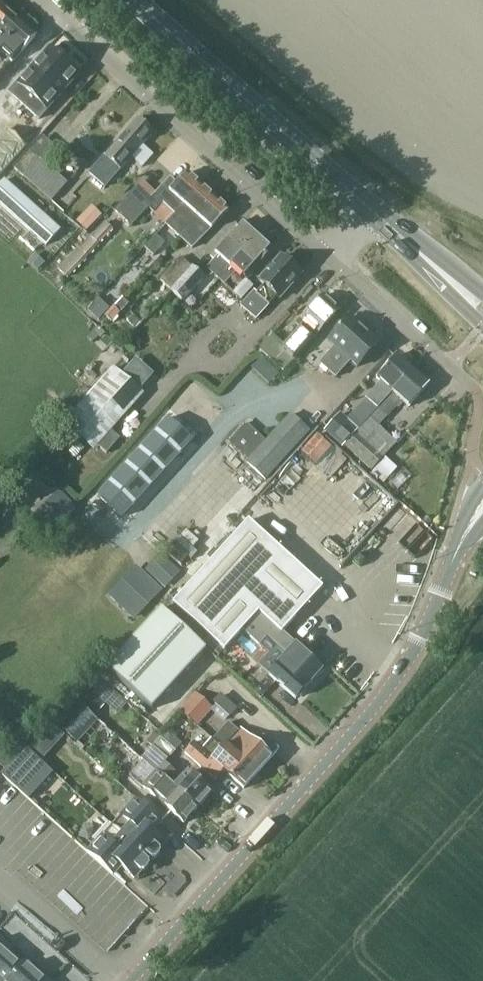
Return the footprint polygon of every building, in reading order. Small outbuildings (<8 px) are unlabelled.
[(16,15),(0,1),(0,33),(16,15)] [(16,15),(0,33),(0,57),(5,51),(18,62),(40,37),(16,15)] [(39,119),(79,75),(49,48),(9,93),(39,119)] [(108,187),(134,158),(144,167),(156,155),(146,146),(156,134),(140,119),(92,173),(108,187)] [(32,147),(49,162),(60,150),(43,136),(32,147)] [(52,201),(68,183),(47,165),(49,162),(32,147),(14,168),(52,201)] [(154,194),(176,214),(201,185),(187,172),(175,185),(169,179),(154,194)] [(0,185),(0,203),(46,245),(59,230),(4,180),(0,185)] [(132,226),(133,225),(154,201),(137,185),(114,210),(132,226)] [(201,185),(176,214),(167,224),(180,236),(215,197),(201,185)] [(215,197),(180,236),(193,248),(215,224),(216,225),(229,210),(215,197)] [(89,229),(103,211),(91,201),(77,219),(89,229)] [(106,217),(60,266),(70,276),(116,227),(106,217)] [(208,269),(214,275),(220,280),(259,235),(244,221),(223,245),(227,248),(208,269)] [(158,253),(166,237),(153,232),(146,248),(158,253)] [(275,249),(259,235),(220,280),(222,282),(234,268),(246,278),(247,280),(275,249)] [(182,253),(161,276),(186,300),(207,277),(182,253)] [(281,299),(303,274),(281,255),(259,279),(266,285),(259,293),(254,288),(241,303),(257,317),(276,295),(281,299)] [(254,285),(247,280),(246,278),(233,292),(241,299),(254,285)] [(100,317),(111,303),(100,294),(89,307),(100,317)] [(313,338),(339,308),(324,294),(298,324),(300,326),(283,345),(271,334),(258,349),(282,372),(293,360),(313,338)] [(123,296),(107,311),(113,318),(129,302),(123,296)] [(336,346),(322,362),(329,369),(339,377),(353,361),(360,367),(381,344),(365,329),(348,314),(327,338),(336,346)] [(366,397),(376,408),(377,408),(413,369),(396,354),(375,377),(383,385),(375,393),(372,391),(366,397)] [(362,424),(343,446),(362,464),(378,447),(368,438),(401,401),(409,407),(429,384),(413,369),(377,408),(362,424)] [(142,386),(127,372),(120,380),(109,372),(65,422),(89,444),(142,386)] [(269,477),(333,405),(314,389),(266,442),(245,423),(229,441),(269,477)] [(168,418),(98,496),(122,518),(192,440),(168,418)] [(319,431),(302,449),(317,463),(334,445),(319,431)] [(36,511),(54,529),(79,505),(60,487),(36,511)] [(398,502),(378,523),(414,557),(434,536),(398,502)] [(286,630),(326,585),(252,519),(177,603),(228,649),(262,610),(278,624),(286,630)] [(165,589),(181,571),(161,552),(145,570),(165,589)] [(108,595),(133,618),(135,620),(163,590),(135,565),(108,595)] [(161,609),(106,669),(151,710),(206,650),(161,609)] [(300,642),(286,630),(278,624),(270,633),(291,652),(273,673),(300,697),(302,695),(306,695),(310,689),(309,686),(327,667),(299,642),(300,642)] [(80,699),(90,708),(99,697),(89,689),(80,699)] [(198,724),(215,706),(197,689),(180,707),(198,724)] [(228,716),(238,706),(223,693),(214,703),(228,716)] [(80,699),(76,703),(60,720),(75,735),(92,717),(86,712),(90,708),(80,699)] [(218,731),(214,736),(225,746),(227,743),(260,771),(262,769),(277,751),(262,738),(257,744),(239,729),(237,731),(226,722),(218,731)] [(195,740),(185,751),(217,778),(225,769),(246,787),(260,771),(227,743),(225,746),(214,736),(213,737),(223,747),(214,757),(195,740)] [(47,813),(0,770),(0,842),(12,852),(47,813)] [(189,772),(179,783),(162,802),(187,825),(215,794),(189,772)] [(141,800),(117,826),(156,861),(158,859),(162,859),(166,853),(166,850),(172,843),(154,827),(161,819),(166,823),(167,822),(141,800)] [(156,862),(117,826),(94,854),(120,876),(120,875),(115,871),(122,863),(141,879),(147,872),(151,872),(155,866),(155,863),(156,862)] [(4,929),(48,970),(63,955),(19,913),(4,929)] [(35,971),(32,976),(6,953),(10,949),(0,940),(0,980),(46,980),(35,971)]
